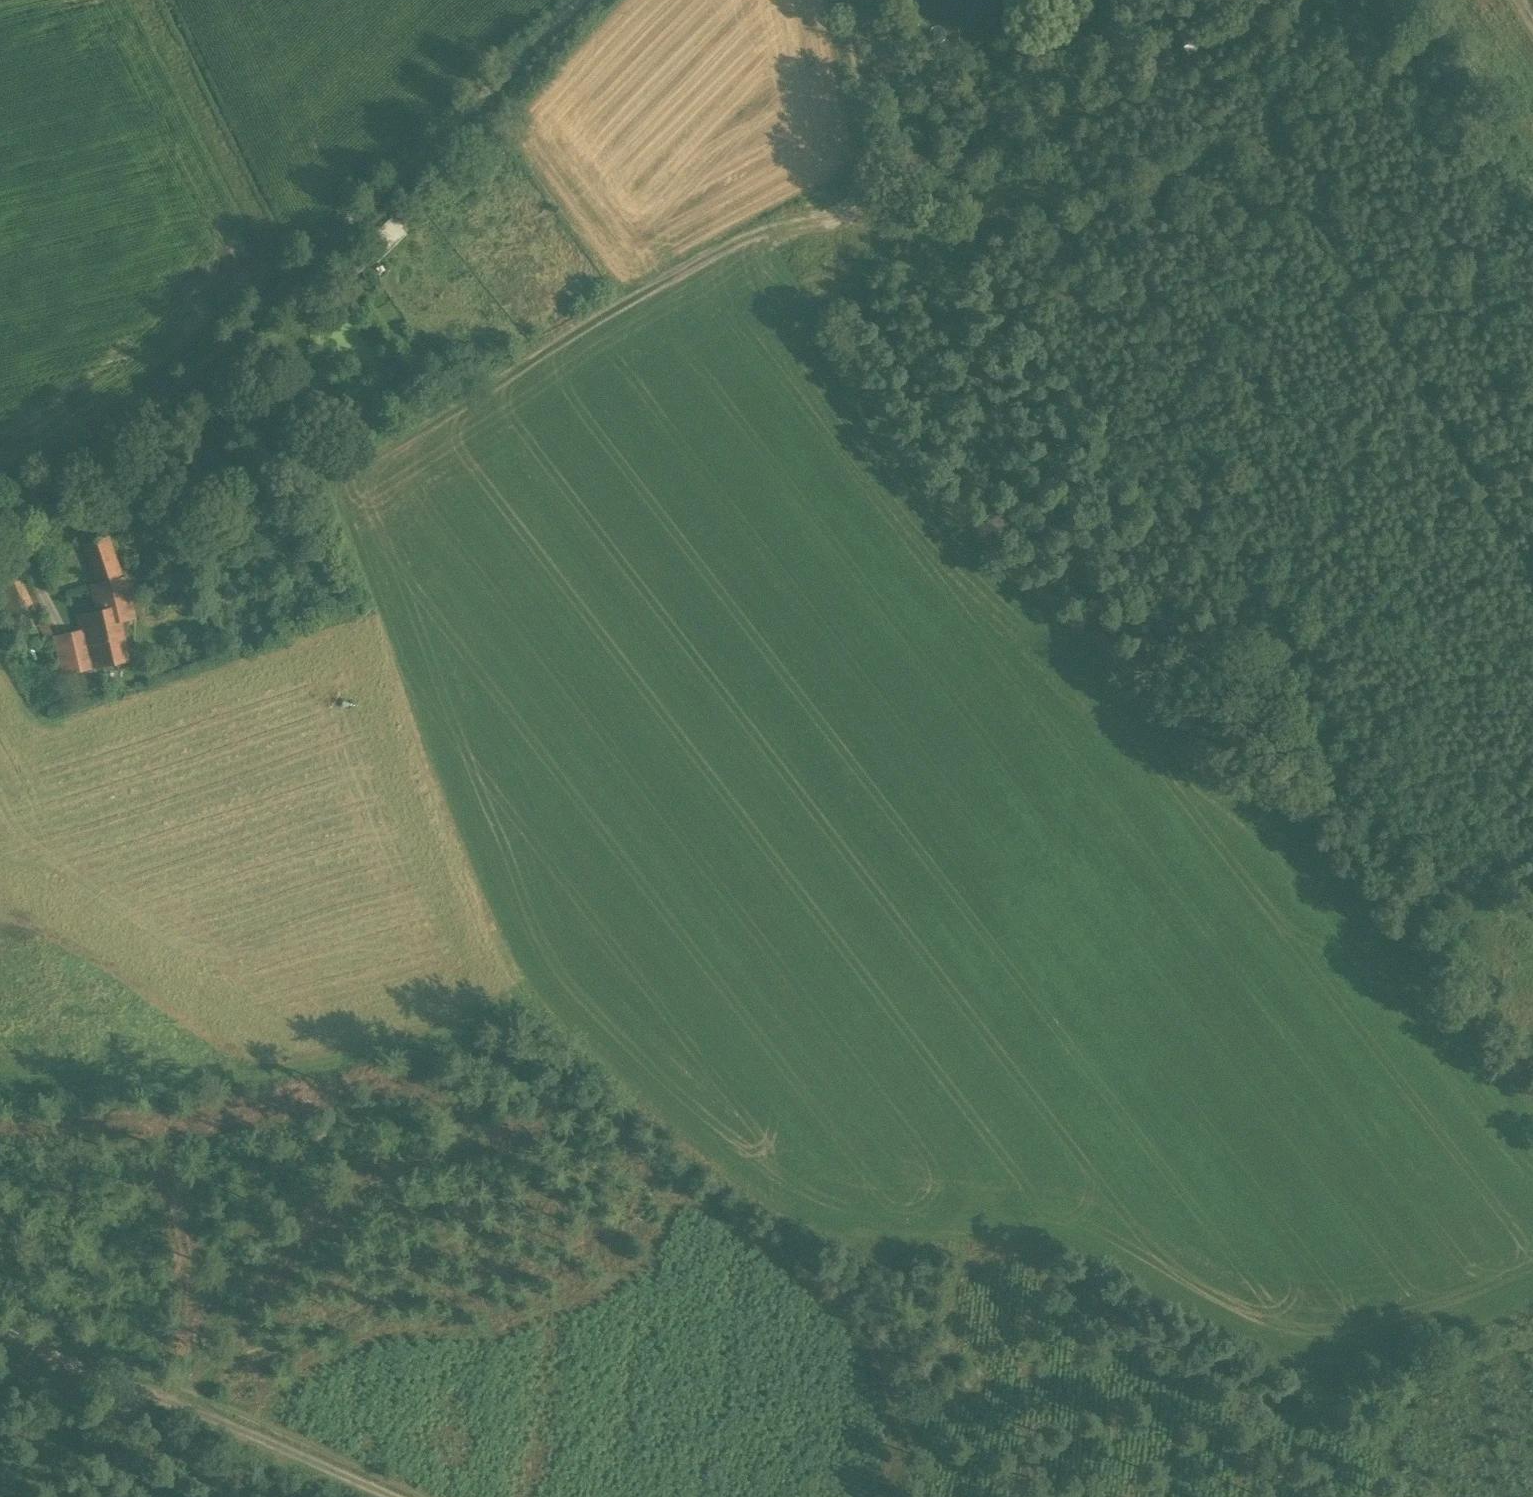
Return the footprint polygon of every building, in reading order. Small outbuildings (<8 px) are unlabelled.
[(404,207),(346,261),(357,272),(374,256),(376,260),(404,233),(397,225),(409,213),(404,207)] [(87,544),(99,583),(99,584),(120,578),(107,537),(87,544)] [(93,585),(100,611),(115,607),(118,618),(132,615),(124,576),(120,578),(99,584),(99,583),(93,585)] [(4,609),(23,600),(13,577),(0,582),(0,599),(4,609)] [(38,636),(23,600),(4,609),(20,644),(38,636)] [(127,658),(118,618),(115,607),(100,611),(79,616),(84,634),(70,637),(77,669),(127,658)]
